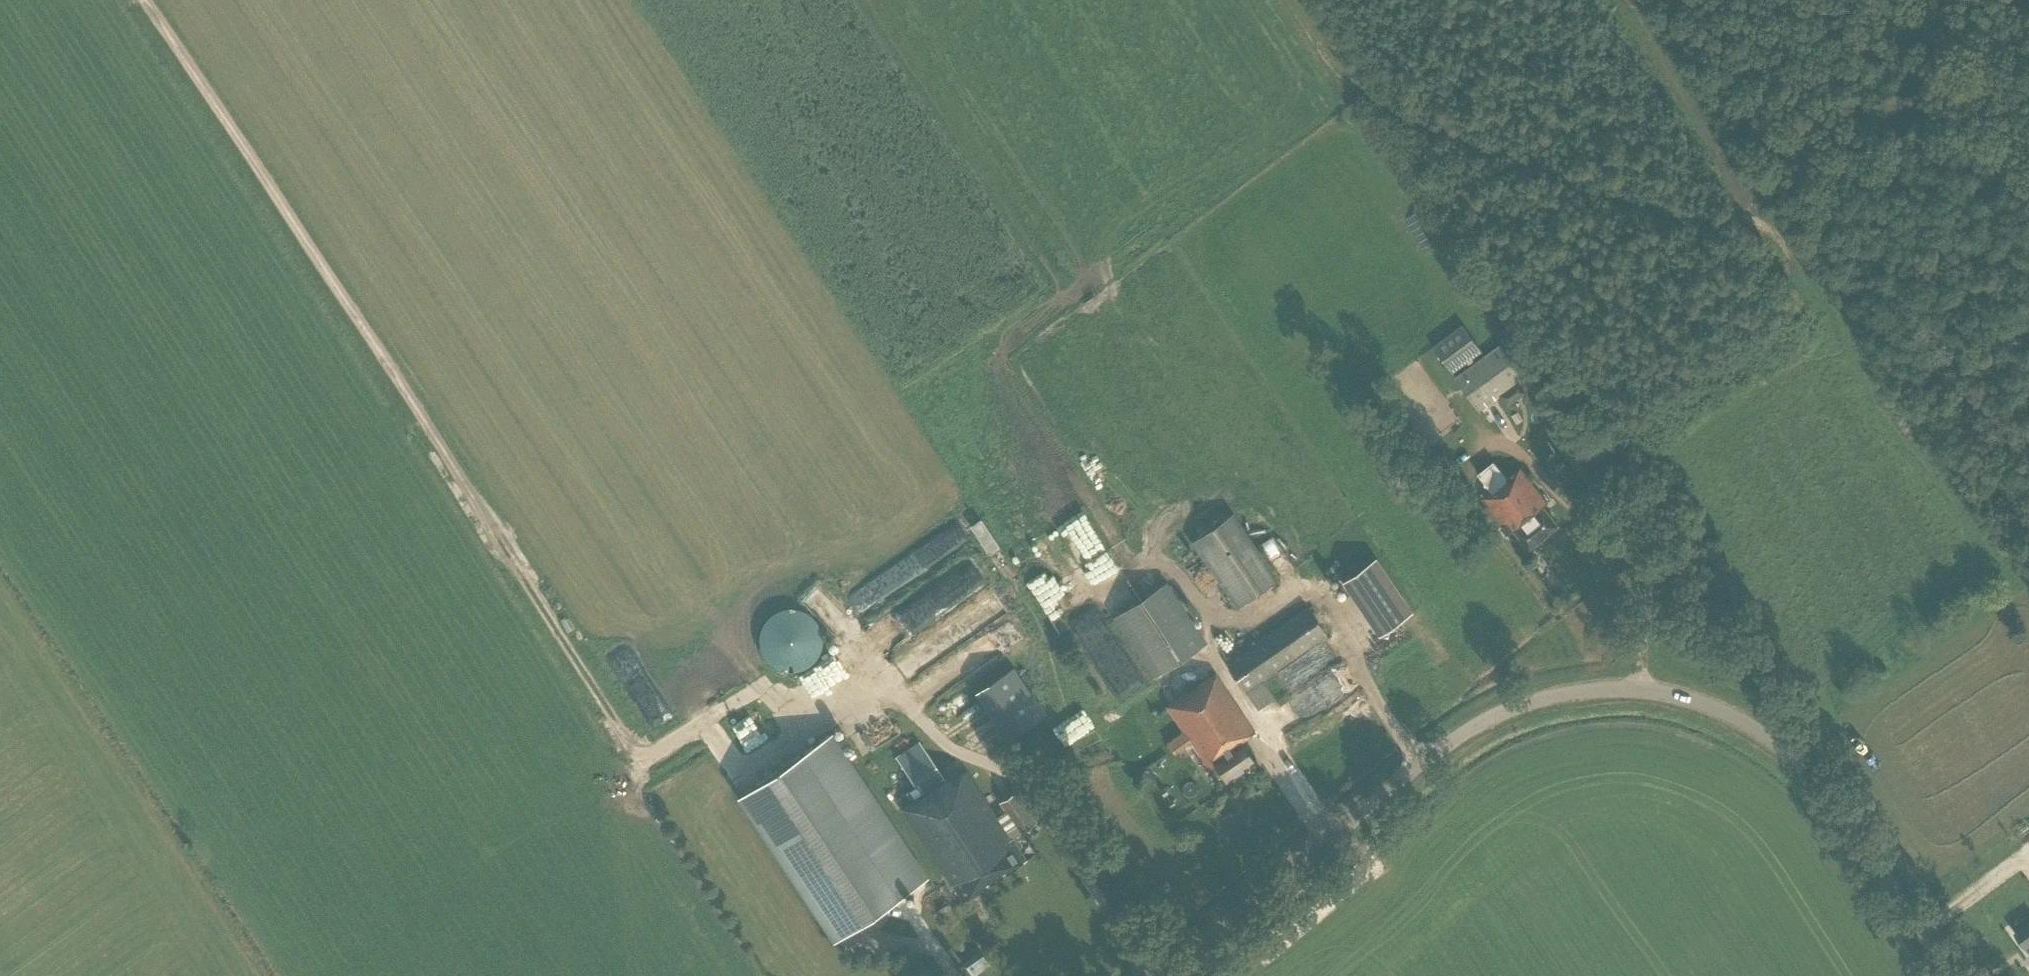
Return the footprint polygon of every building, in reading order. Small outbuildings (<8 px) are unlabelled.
[(1433,345),(1453,372),(1481,350),(1462,324),(1433,345)] [(1455,377),(1480,410),(1526,376),(1501,343),(1455,377)] [(1544,506),(1548,503),(1521,468),(1508,479),(1496,463),(1480,475),(1492,491),(1483,498),(1510,533),(1515,530),(1530,549),(1559,525),(1544,506)] [(1279,580),(1235,514),(1194,541),(1238,607),(1279,580)] [(883,594),(970,540),(959,521),(882,569),(887,576),(876,583),(883,594)] [(1343,581),(1380,635),(1413,612),(1376,558),(1343,581)] [(803,595),(819,610),(830,599),(814,583),(803,595)] [(1167,583),(1114,618),(1154,678),(1207,643),(1167,583)] [(1038,589),(1056,632),(1075,624),(1063,596),(1056,600),(1049,584),(1038,589)] [(977,677),(1019,644),(999,618),(989,604),(943,640),(951,650),(933,664),(948,685),(970,668),(977,677)] [(822,633),(820,627),(817,621),(813,617),(808,613),(803,610),(797,608),(791,607),(784,608),(778,610),(773,613),(768,617),(764,621),(761,627),(759,633),(759,639),(759,645),(761,651),(764,657),(768,662),(773,666),(778,669),(784,671),(791,671),(797,671),(803,669),(808,666),(813,662),(817,657),(820,651),(822,645),(822,639),(822,633)] [(1308,609),(1227,664),(1258,709),(1275,697),(1263,679),(1327,637),(1308,609)] [(1071,632),(1123,700),(1149,680),(1097,612),(1071,632)] [(1386,650),(1405,638),(1399,628),(1380,641),(1386,650)] [(975,692),(1006,739),(1044,713),(1014,666),(975,692)] [(1330,698),(1355,686),(1347,670),(1289,698),(1298,717),(1317,708),(1311,696),(1326,689),(1330,698)] [(1216,674),(1167,707),(1210,770),(1216,766),(1226,781),(1255,762),(1241,741),(1255,732),(1216,674)] [(925,879),(830,736),(740,795),(834,938),(925,879)] [(964,902),(1027,860),(1013,837),(1036,822),(1017,792),(1001,803),(1016,826),(1007,833),(966,772),(950,782),(948,779),(946,780),(929,755),(905,771),(922,796),(902,809),(964,902)]
